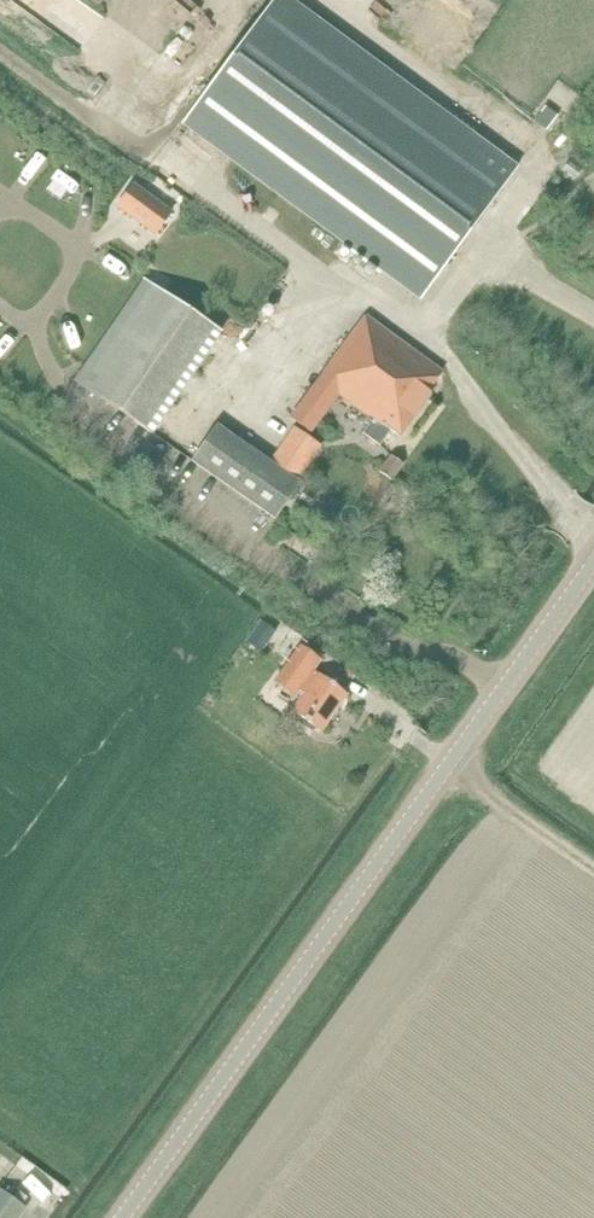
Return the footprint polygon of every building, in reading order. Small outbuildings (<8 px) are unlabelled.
[(419,300),(517,168),(290,0),(275,0),(181,125),(419,300)] [(545,109),(534,124),(547,133),(557,118),(545,109)] [(133,186),(117,207),(155,235),(171,213),(133,186)] [(585,227),(593,233),(593,215),(585,227)] [(144,280),(73,382),(152,436),(222,333),(178,303),(144,280)] [(411,383),(428,395),(442,376),(367,319),(292,421),(309,434),(338,395),(340,397),(356,376),(394,405),(411,383)] [(356,376),(340,397),(374,423),(364,436),(380,449),(391,434),(398,440),(430,397),(428,395),(411,383),(394,405),(356,376)] [(218,425),(191,462),(275,521),(301,483),(295,480),(318,446),(294,428),(270,462),(218,425)] [(391,457),(379,473),(392,482),(404,466),(391,457)] [(260,621),(246,643),(261,653),(276,632),(260,621)] [(302,647),(276,684),(295,698),(300,692),(305,696),(293,713),(304,721),(304,727),(311,733),(317,730),(322,734),(348,697),(314,672),(322,661),(302,647)] [(27,1209),(0,1190),(0,1217),(20,1217),(27,1209)]
